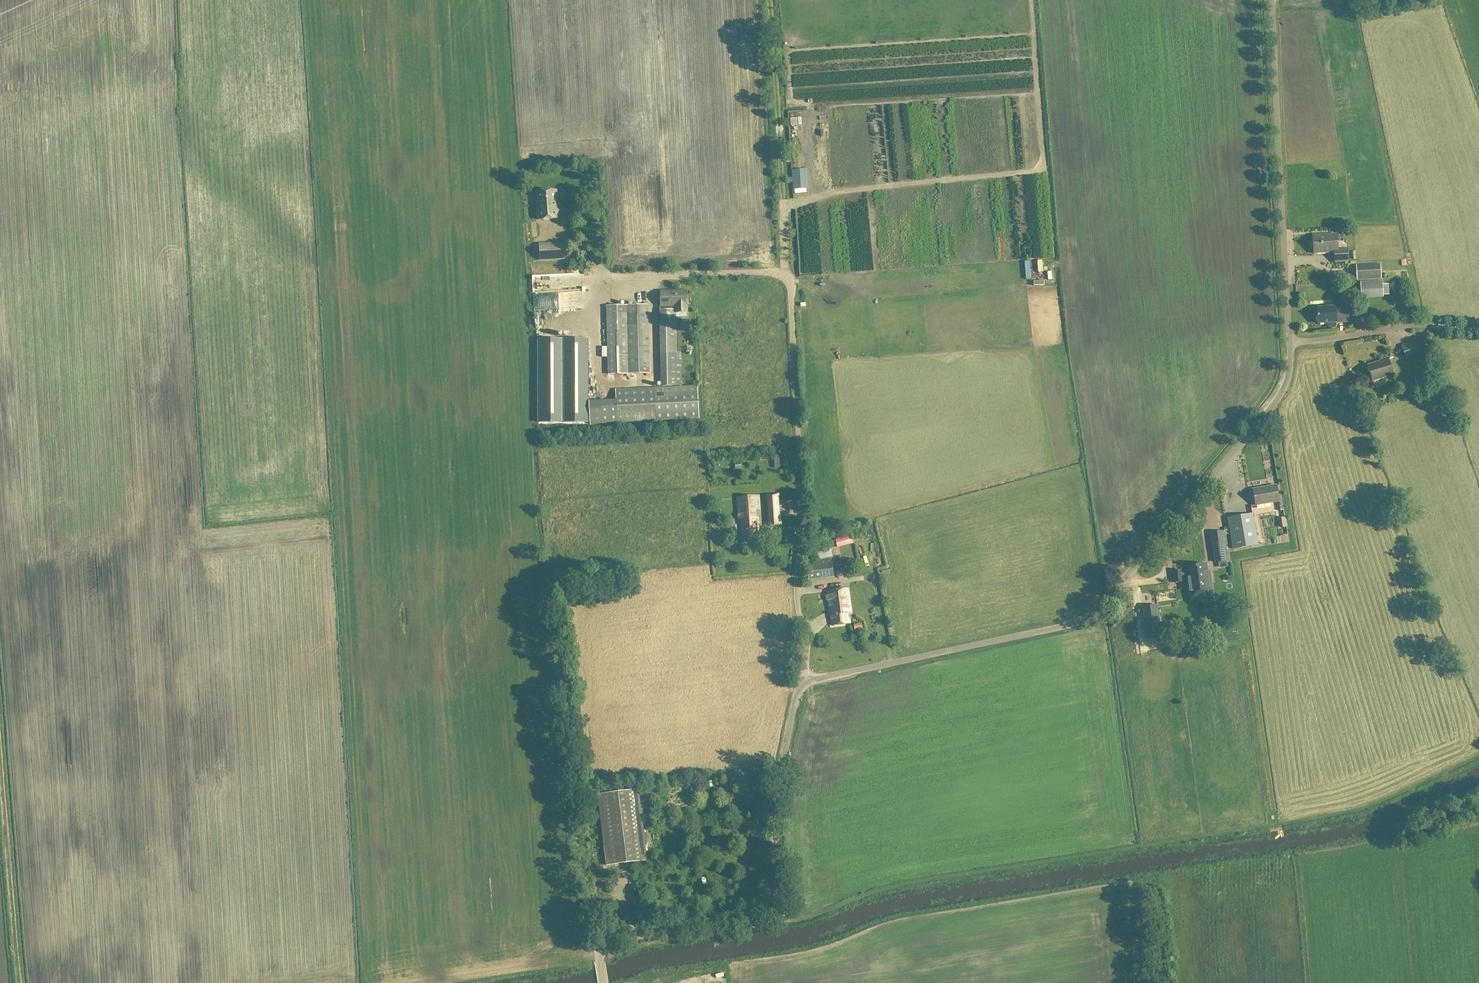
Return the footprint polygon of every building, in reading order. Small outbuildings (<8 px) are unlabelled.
[(800,119),(790,119),(790,127),(801,126),(800,119)] [(806,170),(791,171),(793,190),(807,189),(806,170)] [(555,208),(554,192),(536,193),(537,206),(536,207),(537,221),(551,220),(557,219),(557,208),(555,208)] [(1336,250),(1335,235),(1311,237),(1313,254),(1333,253),(1334,263),(1347,262),(1346,249),(1336,250)] [(563,259),(562,245),(539,246),(539,261),(563,259)] [(1355,266),(1356,281),(1380,279),(1379,264),(1355,266)] [(1381,282),(1359,283),(1360,299),(1382,298),(1381,282)] [(677,353),(675,313),(686,313),(685,292),(659,292),(660,306),(659,306),(659,311),(660,386),(681,386),(680,353),(677,353)] [(607,375),(649,374),(646,306),(605,308),(607,375)] [(1335,309),(1335,308),(1317,309),(1317,324),(1336,323),(1336,316),(1343,316),(1342,308),(1335,309)] [(1405,360),(1429,353),(1424,338),(1400,346),(1405,360)] [(564,339),(561,339),(561,340),(537,340),(538,423),(587,423),(587,340),(564,340),(564,339)] [(1392,376),(1387,359),(1379,361),(1379,364),(1376,365),(1375,364),(1367,366),(1371,382),(1392,376)] [(588,402),(589,425),(699,420),(697,386),(614,390),(615,401),(588,402)] [(1255,506),(1278,502),(1275,486),(1252,490),(1255,506)] [(780,526),(778,495),(765,496),(768,527),(780,526)] [(758,511),(758,498),(736,499),(738,521),(740,521),(741,544),(761,543),(761,533),(758,534),(757,518),(754,518),(754,511),(758,511)] [(1233,550),(1257,545),(1252,515),(1227,519),(1233,550)] [(1223,536),(1223,532),(1212,533),(1216,563),(1227,562),(1225,546),(1223,536)] [(837,548),(852,544),(849,533),(834,537),(837,548)] [(818,551),(818,561),(828,561),(828,550),(818,551)] [(806,580),(831,576),(829,561),(804,565),(806,580)] [(1207,573),(1206,565),(1196,566),(1200,597),(1201,597),(1200,596),(1211,594),(1208,572),(1207,573)] [(1200,597),(1196,566),(1186,567),(1187,574),(1180,575),(1180,571),(1172,572),(1174,584),(1181,583),(1181,581),(1188,580),(1189,588),(1187,588),(1189,599),(1200,597)] [(831,627),(848,624),(847,614),(850,614),(846,589),(826,592),(826,595),(825,597),(825,601),(827,602),(831,627)] [(1153,615),(1151,604),(1141,606),(1145,637),(1160,635),(1157,615),(1153,615)] [(612,872),(652,866),(642,796),(601,802),(612,872)]
